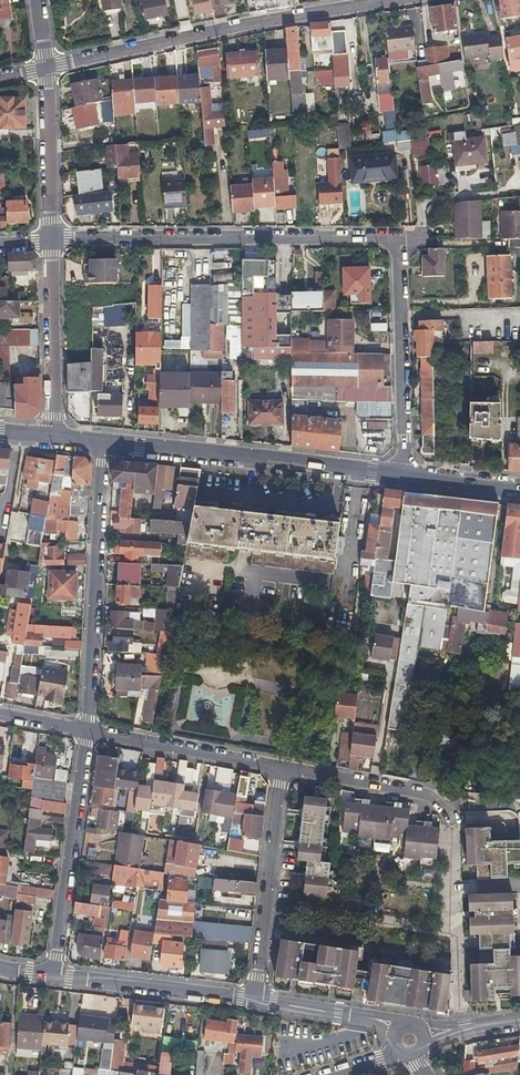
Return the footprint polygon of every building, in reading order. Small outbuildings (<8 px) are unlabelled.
[(8,7),(7,0),(0,0),(0,19),(9,18),(8,7)] [(104,9),(121,6),(120,0),(102,0),(104,9)] [(156,17),(166,16),(164,0),(149,0),(143,1),(146,19),(156,17)] [(211,0),(193,0),(195,13),(212,9),(212,7),(211,0)] [(511,18),(519,17),(519,7),(519,0),(505,0),(499,1),(502,19),(511,18)] [(453,7),(441,8),(430,10),(433,33),(456,30),(453,7)] [(309,51),(329,49),(328,32),(327,24),(306,25),(309,51)] [(519,25),(517,25),(519,42),(505,44),(509,66),(519,64),(519,25)] [(288,77),(289,102),(290,126),(296,125),(295,114),(298,114),(297,94),(301,94),(297,26),(286,28),(287,49),(288,77)] [(388,53),(401,52),(414,50),(411,26),(384,30),(388,53)] [(329,49),(331,70),(333,90),(348,89),(347,74),(345,60),(343,31),(328,32),(329,49)] [(461,36),(463,45),(464,54),(465,59),(491,56),(491,60),(503,58),(500,35),(488,37),(487,32),(461,36)] [(437,65),(450,63),(448,47),(423,50),(426,67),(437,65)] [(267,78),(288,77),(287,49),(265,50),(267,78)] [(198,72),(198,75),(199,81),(219,79),(216,51),(197,53),(198,69),(209,68),(210,71),(198,72)] [(229,77),(244,76),(259,75),(258,53),(228,54),(229,77)] [(393,94),(392,88),(391,82),(389,82),(386,58),(375,59),(380,95),(393,94)] [(437,65),(439,76),(442,92),(453,90),(450,74),(463,72),(461,61),(450,63),(437,65)] [(439,76),(437,65),(426,67),(416,69),(423,107),(432,105),(427,78),(439,76)] [(177,77),(179,103),(200,101),(199,85),(199,81),(198,75),(177,77)] [(156,104),(179,103),(177,77),(154,79),(156,100),(156,104)] [(134,102),(156,100),(154,79),(133,80),(134,102)] [(77,107),(92,103),(101,101),(97,80),(72,86),(77,107)] [(135,114),(134,102),(133,80),(111,82),(112,99),(113,116),(135,114)] [(200,101),(204,144),(204,149),(212,149),(212,143),(213,143),(212,125),(224,124),(223,110),(211,111),(209,85),(199,85),(200,101)] [(24,114),(24,99),(0,100),(0,129),(25,129),(24,114)] [(113,122),(113,116),(112,99),(101,101),(102,122),(113,122)] [(97,126),(92,103),(77,107),(72,108),(77,130),(97,126)] [(348,128),(336,129),(336,131),(338,151),(350,149),(348,128)] [(519,146),(519,128),(514,128),(514,134),(503,135),(504,147),(510,146),(511,154),(519,153),(519,146)] [(269,129),(246,131),(247,140),(270,137),(269,129)] [(386,144),(397,143),(399,142),(398,134),(385,136),(386,144)] [(409,141),(410,149),(410,155),(423,153),(424,159),(433,158),(430,138),(409,141)] [(454,166),(470,165),(486,163),(484,138),(451,141),(454,166)] [(107,144),(108,157),(108,169),(116,168),(117,178),(140,176),(137,141),(115,143),(107,144)] [(398,151),(410,149),(409,141),(399,142),(397,143),(397,147),(398,151)] [(396,179),(395,167),(393,155),(358,159),(360,183),(396,179)] [(343,203),(339,159),(326,159),(328,183),(316,184),(318,204),(343,203)] [(273,162),(272,163),(273,180),(275,207),(275,209),(291,208),(290,196),(286,197),(282,197),(282,187),(285,187),(284,171),(281,171),(280,162),(275,162),(275,161),(273,161),(273,162)] [(438,185),(437,174),(437,164),(420,165),(421,186),(438,185)] [(78,194),(90,193),(102,192),(99,170),(75,172),(78,194)] [(186,208),(185,194),(184,180),(162,182),(163,210),(186,208)] [(251,181),(251,185),(254,208),(275,207),(273,180),(251,181)] [(254,208),(251,185),(229,186),(230,196),(232,213),(254,211),(254,208)] [(224,213),(232,213),(230,196),(222,197),(224,213)] [(459,240),(471,240),(484,240),(484,238),(482,221),(481,201),(456,203),(459,240)] [(7,223),(17,223),(28,222),(27,202),(6,203),(7,223)] [(515,214),(503,213),(502,241),(508,241),(508,249),(519,250),(519,214),(515,214)] [(492,221),(482,221),(484,238),(493,237),(492,221)] [(443,249),(436,248),(429,248),(429,257),(423,257),(423,276),(444,276),(443,249)] [(8,271),(13,271),(18,271),(20,270),(20,271),(37,271),(37,259),(28,253),(7,254),(8,271)] [(509,257),(497,257),(486,257),(485,283),(479,284),(480,293),(509,293),(509,257)] [(82,264),(84,283),(90,283),(115,283),(114,260),(88,260),(88,264),(82,264)] [(253,361),(263,361),(274,361),(274,270),(251,270),(251,266),(240,266),(241,284),(241,324),(241,348),(251,348),(252,348),(253,361)] [(342,293),(357,293),(357,303),(369,302),(369,267),(342,267),(342,293)] [(9,302),(8,276),(0,276),(0,302),(9,302)] [(190,284),(190,335),(191,350),(200,349),(208,349),(208,325),(207,284),(190,284)] [(222,325),(241,324),(241,284),(207,284),(208,325),(215,325),(222,325)] [(145,285),(144,319),(160,320),(161,286),(145,285)] [(176,318),(185,319),(186,286),(176,286),(176,318)] [(322,296),(323,311),(324,311),(333,311),(333,292),(322,292),(322,296)] [(323,311),(322,296),(292,296),(292,311),(323,311)] [(0,302),(0,319),(19,318),(19,301),(9,302),(0,302)] [(127,303),(90,308),(93,327),(129,322),(127,303)] [(330,320),(329,353),(354,354),(354,320),(330,320)] [(440,328),(440,321),(419,321),(419,329),(440,328)] [(222,325),(215,325),(208,325),(208,349),(222,348),(222,325)] [(227,326),(228,359),(236,358),(235,326),(227,326)] [(10,378),(9,345),(39,345),(39,328),(0,329),(0,379),(10,378)] [(434,451),(431,357),(431,343),(441,342),(440,328),(419,329),(419,331),(420,337),(417,337),(418,352),(421,351),(421,357),(421,358),(423,448),(426,451),(434,451)] [(133,367),(146,367),(158,367),(158,340),(133,340),(133,367)] [(292,353),(308,353),(308,342),(292,342),(292,353)] [(471,354),(493,353),(493,342),(471,342),(471,354)] [(90,347),(90,366),(89,387),(93,388),(96,388),(98,347),(90,347)] [(221,355),(222,348),(208,349),(200,349),(201,357),(221,355)] [(329,353),(308,353),(292,353),(291,387),(291,399),(308,399),(392,401),(392,387),(390,387),(383,387),(382,354),(354,354),(329,353)] [(89,387),(90,366),(66,366),(67,394),(89,394),(89,387)] [(233,413),(232,389),(232,382),(230,382),(230,371),(219,372),(219,373),(219,376),(219,402),(220,413),(233,413)] [(186,374),(158,373),(158,379),(158,390),(158,399),(158,407),(188,408),(188,403),(186,375),(186,374)] [(188,403),(219,402),(219,376),(219,373),(186,375),(188,403)] [(13,378),(13,385),(14,410),(14,417),(29,419),(40,411),(40,375),(27,374),(27,378),(13,378)] [(144,377),(144,390),(156,390),(156,378),(144,377)] [(14,410),(13,385),(0,384),(0,408),(14,410)] [(156,390),(144,390),(137,390),(138,424),(158,424),(158,408),(152,408),(152,399),(158,399),(158,390),(156,390)] [(93,394),(93,400),(93,406),(95,406),(95,416),(119,416),(120,394),(93,394)] [(307,414),(308,399),(291,399),(291,413),(307,414)] [(249,425),(266,425),(282,425),(282,401),(249,402),(249,425)] [(470,440),(484,439),(499,439),(497,404),(469,405),(470,440)] [(291,447),(314,449),(338,451),(340,422),(291,416),(291,447)] [(518,420),(518,442),(518,449),(517,449),(517,447),(509,447),(509,459),(509,471),(519,473),(519,420),(518,420)] [(0,450),(0,467),(9,468),(9,460),(11,460),(12,451),(0,450)] [(56,460),(54,472),(50,493),(59,495),(61,487),(62,475),(65,456),(57,455),(56,460)] [(48,471),(54,472),(56,460),(27,457),(23,478),(47,481),(48,471)] [(84,458),(79,457),(73,457),(73,476),(72,483),(90,485),(91,465),(84,458)] [(157,468),(157,465),(140,464),(117,461),(113,467),(112,480),(128,482),(127,488),(133,488),(133,493),(154,494),(157,468)] [(193,506),(194,502),(199,469),(179,467),(174,503),(193,506)] [(154,494),(152,520),(171,522),(172,513),(162,512),(163,499),(160,499),(161,487),(170,488),(172,469),(157,468),(154,494)] [(72,483),(73,476),(62,475),(61,487),(72,488),(72,483)] [(110,517),(114,518),(132,519),(133,500),(133,493),(133,488),(127,488),(121,487),(119,511),(110,511),(110,517)] [(72,497),(89,498),(90,490),(72,488),(72,497)] [(393,506),(402,507),(403,492),(384,490),(380,526),(375,558),(381,559),(382,551),(387,552),(393,506)] [(444,631),(447,608),(461,499),(403,492),(402,507),(395,560),(393,582),(409,585),(407,600),(402,638),(401,648),(399,661),(388,729),(402,731),(412,643),(414,627),(444,631)] [(57,508),(59,495),(50,493),(49,501),(47,508),(57,508)] [(31,513),(46,516),(47,508),(49,501),(33,498),(31,513)] [(455,609),(479,612),(485,613),(497,503),(461,499),(447,608),(455,609)] [(237,549),(240,512),(241,507),(226,505),(226,510),(217,509),(217,504),(194,502),(193,506),(190,523),(188,533),(184,556),(227,561),(229,548),(237,549)] [(507,504),(502,543),(519,545),(519,506),(507,504)] [(71,509),(70,521),(77,521),(83,522),(84,507),(71,506),(71,509)] [(45,519),(70,521),(71,509),(57,508),(47,508),(46,516),(45,519)] [(252,513),(240,512),(237,549),(253,551),(252,564),(333,573),(341,518),(324,517),(323,521),(275,516),(276,511),(252,508),(252,513)] [(45,519),(46,516),(31,513),(28,527),(44,529),(45,519)] [(150,531),(188,533),(190,523),(171,522),(152,520),(132,519),(114,518),(113,529),(125,530),(125,533),(140,534),(140,524),(150,525),(150,531)] [(70,521),(45,519),(45,530),(58,531),(58,527),(62,527),(62,536),(77,537),(77,521),(70,521)] [(375,558),(380,526),(369,524),(366,551),(361,551),(360,564),(374,566),(375,558)] [(54,546),(54,541),(42,541),(38,565),(65,565),(64,555),(61,555),(61,546),(54,546)] [(114,553),(119,553),(126,554),(126,560),(134,561),(134,554),(159,556),(159,544),(119,541),(119,543),(115,543),(114,553)] [(70,564),(86,564),(86,553),(70,553),(70,564)] [(393,582),(395,560),(381,559),(375,558),(374,566),(371,595),(391,598),(393,582)] [(117,585),(139,586),(141,564),(118,563),(117,585)] [(166,587),(173,587),(179,588),(183,566),(171,565),(166,587)] [(37,569),(33,569),(29,568),(27,576),(35,578),(37,569)] [(49,570),(48,584),(48,597),(75,598),(76,572),(49,570)] [(0,588),(0,594),(32,597),(34,586),(26,584),(27,576),(8,573),(4,589),(0,588)] [(341,635),(341,630),(342,624),(337,624),(342,582),(332,581),(325,632),(341,635)] [(138,604),(139,586),(117,585),(117,603),(138,604)] [(167,608),(176,609),(176,589),(167,589),(167,608)] [(13,642),(24,643),(28,624),(31,605),(20,603),(13,642)] [(477,633),(479,612),(455,609),(453,632),(444,631),(441,647),(439,663),(459,665),(463,640),(467,641),(468,632),(477,633)] [(142,630),(143,625),(143,621),(131,620),(132,612),(112,611),(111,628),(142,630)] [(41,647),(41,641),(41,635),(31,634),(31,629),(34,629),(34,633),(43,634),(43,636),(70,637),(71,626),(28,624),(24,643),(24,646),(41,647)] [(519,658),(519,624),(515,624),(512,657),(519,658)] [(414,627),(412,643),(441,647),(444,631),(414,627)] [(121,650),(128,650),(136,650),(136,632),(116,631),(115,642),(121,642),(121,650)] [(401,648),(402,638),(384,635),(380,659),(399,661),(401,648)] [(81,649),(81,645),(81,640),(64,640),(64,648),(81,649)] [(512,657),(513,647),(497,645),(495,661),(511,663),(512,657)] [(145,721),(153,722),(165,654),(145,653),(144,677),(139,677),(139,688),(149,688),(145,721)] [(18,683),(19,674),(20,667),(12,665),(9,681),(18,683)] [(70,673),(42,668),(37,694),(45,696),(49,696),(48,701),(63,704),(70,673)] [(139,689),(139,688),(139,677),(140,670),(138,670),(120,669),(119,688),(127,689),(139,689)] [(19,691),(27,693),(34,694),(37,678),(19,674),(18,683),(20,683),(19,691)] [(358,696),(337,692),(334,718),(343,720),(343,717),(355,719),(358,696)] [(434,704),(439,705),(444,705),(445,696),(435,694),(434,704)] [(353,733),(348,733),(343,732),(340,759),(349,760),(353,733)] [(377,736),(353,733),(349,760),(348,768),(357,770),(359,755),(373,757),(377,736)] [(444,748),(429,746),(426,764),(426,769),(438,771),(439,762),(442,763),(444,748)] [(51,776),(52,765),(54,754),(45,752),(45,748),(38,747),(35,763),(34,774),(51,776)] [(166,757),(157,755),(156,763),(148,761),(144,785),(137,784),(136,793),(133,809),(140,810),(149,812),(149,806),(157,807),(156,813),(172,815),(172,810),(179,810),(178,817),(186,818),(194,819),(198,794),(190,793),(182,791),(183,785),(191,786),(193,770),(186,768),(187,760),(180,759),(176,783),(162,781),(154,780),(155,773),(163,774),(166,757)] [(112,789),(113,789),(116,769),(118,760),(98,757),(94,786),(112,789)] [(22,779),(21,788),(32,789),(33,777),(34,774),(35,763),(25,762),(24,765),(22,764),(11,763),(9,777),(22,779)] [(424,783),(425,773),(426,769),(426,764),(410,762),(408,780),(424,783)] [(222,785),(221,792),(213,791),(206,790),(202,814),(209,815),(216,816),(224,818),(232,819),(233,810),(236,794),(228,793),(232,769),(217,766),(215,783),(222,785)] [(126,791),(136,793),(137,784),(139,772),(116,769),(113,789),(126,791)] [(246,812),(263,815),(264,806),(253,804),(253,806),(243,804),(249,772),(240,770),(236,794),(233,810),(242,811),(246,812)] [(162,781),(163,774),(155,773),(154,780),(162,781)] [(30,797),(62,802),(65,781),(33,777),(32,789),(30,797)] [(215,783),(213,791),(221,792),(222,785),(215,783)] [(110,806),(112,789),(94,786),(92,803),(110,806)] [(133,809),(136,793),(126,791),(123,811),(133,812),(133,809)] [(308,880),(326,882),(326,878),(327,870),(328,863),(318,861),(319,855),(320,846),(321,838),(323,823),(324,815),(325,807),(326,799),(302,796),(301,807),(306,807),(306,817),(300,817),(298,838),(303,839),(302,848),(297,848),(296,859),(305,860),(304,871),(309,872),(308,880)] [(66,803),(62,802),(30,797),(28,816),(40,818),(46,819),(47,814),(41,813),(42,807),(65,811),(66,803)] [(352,804),(345,803),(342,831),(357,833),(357,836),(389,840),(389,837),(405,839),(402,857),(419,860),(419,857),(434,858),(437,829),(429,828),(430,822),(414,821),(414,826),(413,832),(405,831),(406,825),(407,810),(399,809),(399,804),(353,798),(352,804)] [(115,832),(116,822),(118,812),(99,809),(96,828),(115,832)] [(242,811),(233,810),(232,819),(240,820),(242,811)] [(260,845),(263,815),(246,812),(244,823),(243,835),(250,836),(249,843),(260,845)] [(209,815),(208,822),(216,823),(216,816),(209,815)] [(39,824),(40,818),(28,816),(23,846),(31,848),(32,840),(50,843),(53,826),(39,824)] [(483,878),(507,877),(506,868),(514,868),(519,868),(519,840),(489,841),(489,827),(465,828),(467,865),(476,864),(477,878),(483,878)] [(144,836),(119,832),(115,866),(138,870),(144,836)] [(169,841),(164,874),(195,877),(199,846),(169,841)] [(105,874),(106,864),(98,863),(97,872),(105,874)] [(126,886),(136,888),(139,870),(138,870),(115,866),(112,865),(110,875),(110,878),(127,880),(126,886)] [(139,870),(136,888),(143,889),(144,880),(162,883),(164,874),(139,870)] [(167,900),(187,901),(188,881),(176,880),(176,877),(169,877),(167,900)] [(256,882),(235,880),(213,878),(212,889),(255,892),(256,882)] [(325,887),(326,882),(308,880),(308,881),(303,881),(302,888),(325,891),(325,887)] [(3,883),(0,883),(0,894),(16,896),(17,890),(18,885),(3,883)] [(18,885),(17,890),(33,892),(34,886),(18,883),(18,885)] [(109,886),(100,885),(91,884),(89,901),(107,904),(109,886)] [(139,911),(143,889),(136,888),(133,910),(139,911)] [(33,892),(17,890),(16,896),(16,898),(34,901),(36,893),(33,892)] [(502,989),(502,984),(510,984),(511,987),(511,990),(518,990),(519,995),(519,955),(510,955),(510,948),(515,948),(513,893),(473,894),(474,902),(469,903),(469,911),(474,910),(474,917),(469,918),(470,927),(474,926),(474,929),(474,934),(479,934),(479,949),(479,963),(471,964),(472,1001),(496,1000),(495,990),(502,989)] [(216,899),(215,906),(226,907),(228,907),(241,908),(242,902),(216,899)] [(250,942),(252,927),(192,922),(193,910),(227,913),(228,907),(226,907),(215,906),(198,905),(198,902),(187,901),(167,900),(159,900),(154,933),(169,935),(250,942)] [(111,901),(111,909),(133,910),(133,902),(111,901)] [(106,907),(90,904),(75,902),(73,912),(96,915),(95,926),(104,928),(106,907)] [(13,920),(9,942),(15,943),(15,947),(21,948),(21,944),(27,944),(31,911),(14,909),(13,920)] [(2,942),(2,941),(9,942),(13,920),(6,920),(6,916),(0,915),(0,942),(2,942)] [(119,930),(118,934),(118,939),(107,937),(104,956),(124,959),(128,931),(119,930)] [(150,960),(152,943),(154,934),(136,931),(132,957),(150,960)] [(168,940),(169,935),(154,933),(154,934),(152,943),(164,944),(161,965),(181,968),(184,942),(168,940)] [(75,949),(76,950),(76,951),(77,953),(80,956),(100,959),(102,939),(77,935),(75,949)] [(413,1006),(444,1010),(449,974),(372,962),(371,971),(355,969),(358,950),(342,948),(342,952),(334,951),(335,947),(280,939),(278,956),(275,956),(274,965),(276,965),(276,970),(283,972),(283,977),(291,979),(292,973),(299,974),(298,979),(306,981),(307,975),(315,976),(322,977),(321,983),(345,987),(346,981),(353,982),(353,988),(368,990),(368,994),(375,995),(374,1000),(383,1001),(384,996),(391,997),(390,1002),(399,1004),(400,998),(407,999),(414,1001),(413,1006)] [(203,970),(214,971),(225,973),(227,951),(205,949),(203,970)] [(132,1024),(143,1025),(155,1026),(154,1031),(159,1032),(162,1008),(133,1004),(132,1024)] [(110,1070),(114,1040),(116,1019),(79,1014),(76,1039),(104,1042),(103,1049),(100,1069),(110,1070)] [(190,1033),(196,1034),(198,1017),(192,1016),(190,1033)] [(44,1021),(31,1020),(18,1019),(16,1047),(42,1050),(42,1043),(44,1021)] [(234,1054),(235,1051),(235,1042),(234,1042),(236,1021),(226,1020),(226,1024),(206,1022),(204,1040),(229,1042),(229,1053),(234,1054)] [(69,1023),(44,1021),(42,1043),(68,1045),(69,1023)] [(9,1048),(11,1025),(0,1024),(0,1048),(9,1048)] [(195,1052),(196,1040),(162,1035),(160,1047),(195,1052)] [(235,1042),(235,1051),(241,1051),(240,1072),(249,1073),(251,1056),(253,1057),(253,1052),(262,1053),(263,1037),(236,1035),(235,1042)] [(124,1041),(114,1040),(110,1070),(113,1071),(136,1073),(136,1071),(148,1073),(149,1065),(122,1062),(124,1041)] [(478,1058),(478,1061),(478,1063),(491,1061),(491,1062),(496,1061),(496,1058),(518,1055),(519,1045),(474,1052),(475,1059),(478,1058)] [(160,1051),(159,1062),(159,1066),(158,1074),(168,1074),(171,1053),(160,1051)] [(464,1060),(463,1074),(471,1074),(472,1061),(464,1060)] [(517,1061),(505,1064),(493,1066),(494,1069),(491,1069),(491,1073),(517,1069),(517,1061)] [(158,1074),(159,1066),(149,1065),(148,1073),(150,1073),(158,1074)] [(83,1067),(72,1066),(71,1074),(82,1074),(83,1067)]
